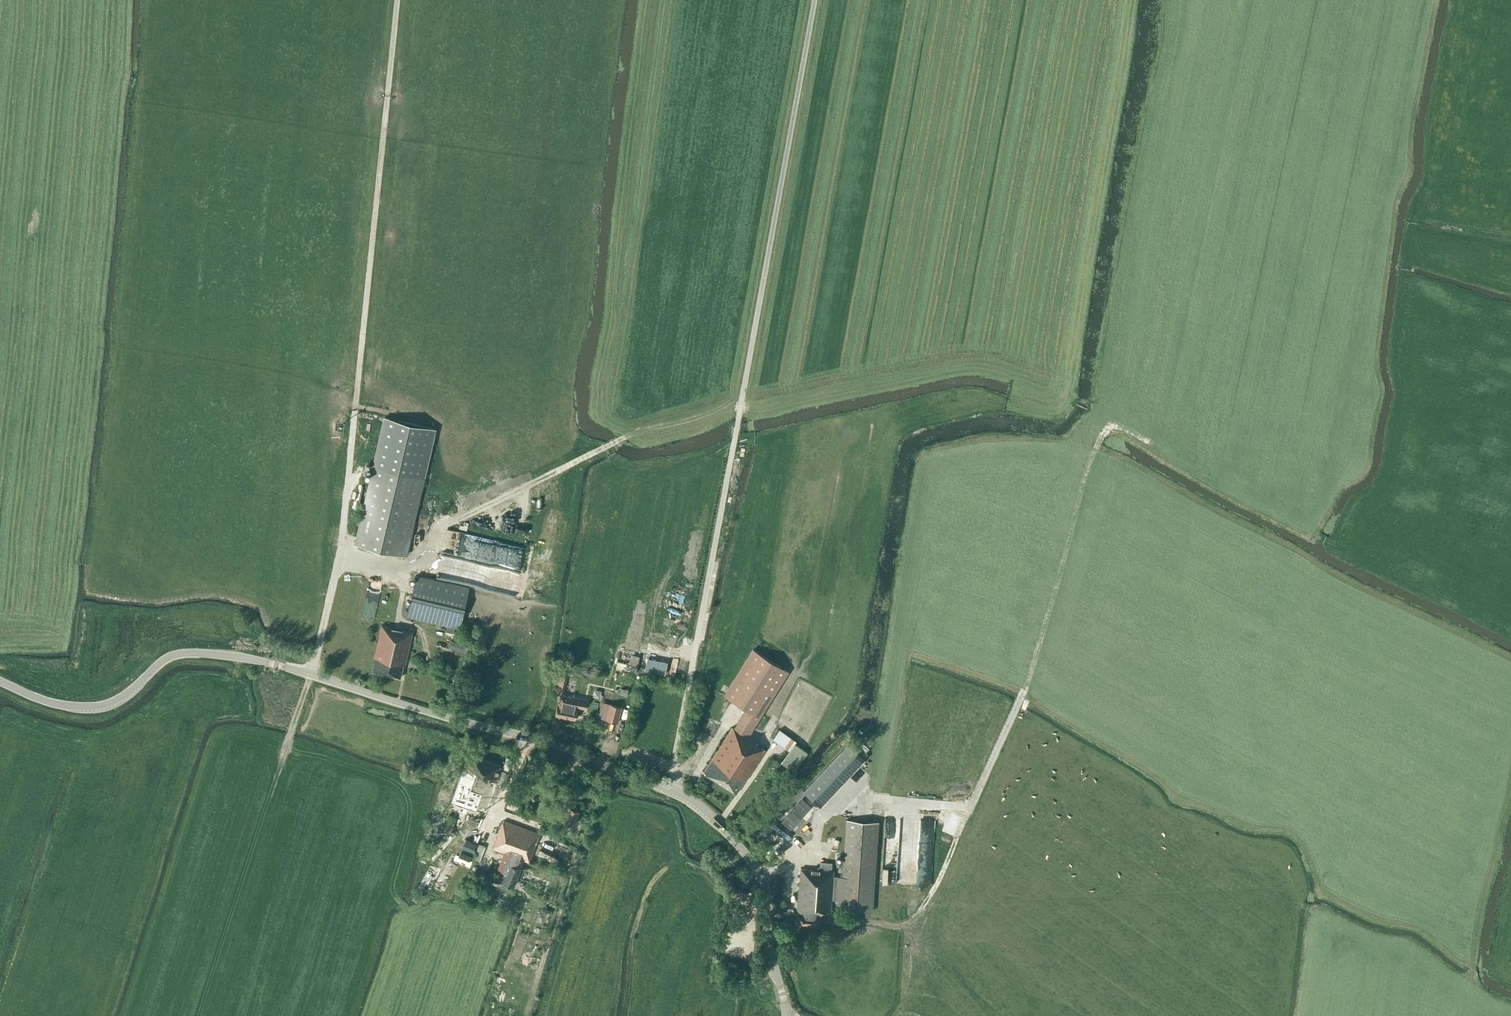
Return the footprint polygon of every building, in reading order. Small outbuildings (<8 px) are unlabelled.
[(355,544),(405,555),(435,429),(385,417),(355,544)] [(446,631),(445,631),(437,664),(463,670),(471,638),(453,633),(454,628),(459,629),(468,588),(416,576),(407,616),(447,626),(446,631)] [(371,595),(365,615),(372,617),(378,597),(371,595)] [(376,658),(373,671),(400,678),(403,664),(405,664),(412,632),(381,625),(374,657),(376,658)] [(746,709),(734,728),(732,727),(703,773),(736,793),(744,780),(745,781),(765,750),(756,744),(757,743),(747,737),(788,672),(752,650),(724,695),(746,709)] [(668,663),(648,659),(646,672),(666,676),(668,663)] [(617,662),(615,668),(635,672),(637,666),(628,664),(617,662)] [(586,700),(571,696),(571,697),(560,694),(558,705),(557,705),(555,715),(575,719),(577,709),(584,710),(586,700)] [(621,706),(610,703),(606,719),(617,722),(621,706)] [(703,714),(697,727),(715,735),(721,723),(703,714)] [(796,741),(779,729),(772,739),(789,751),(781,762),(793,771),(807,753),(795,743),(796,741)] [(864,759),(848,744),(804,791),(820,806),(864,759)] [(495,787),(493,786),(501,765),(472,755),(466,769),(464,768),(452,805),(463,809),(460,815),(470,818),(472,812),(476,813),(477,811),(486,814),(495,787)] [(567,823),(573,825),(579,810),(567,805),(565,811),(564,811),(560,820),(561,820),(558,826),(564,828),(567,823)] [(456,819),(448,816),(443,829),(451,832),(456,819)] [(520,858),(529,862),(539,833),(503,820),(500,830),(494,828),(491,836),(497,839),(493,849),(509,855),(506,863),(508,863),(501,881),(514,886),(520,867),(517,866),(520,858)] [(878,823),(846,820),(842,877),(832,877),(833,871),(831,871),(832,863),(820,862),(819,870),(800,869),(796,924),(820,926),(821,911),(830,912),(831,900),(841,901),(840,909),(872,911),(878,823)] [(485,846),(479,844),(475,854),(481,856),(485,846)]
